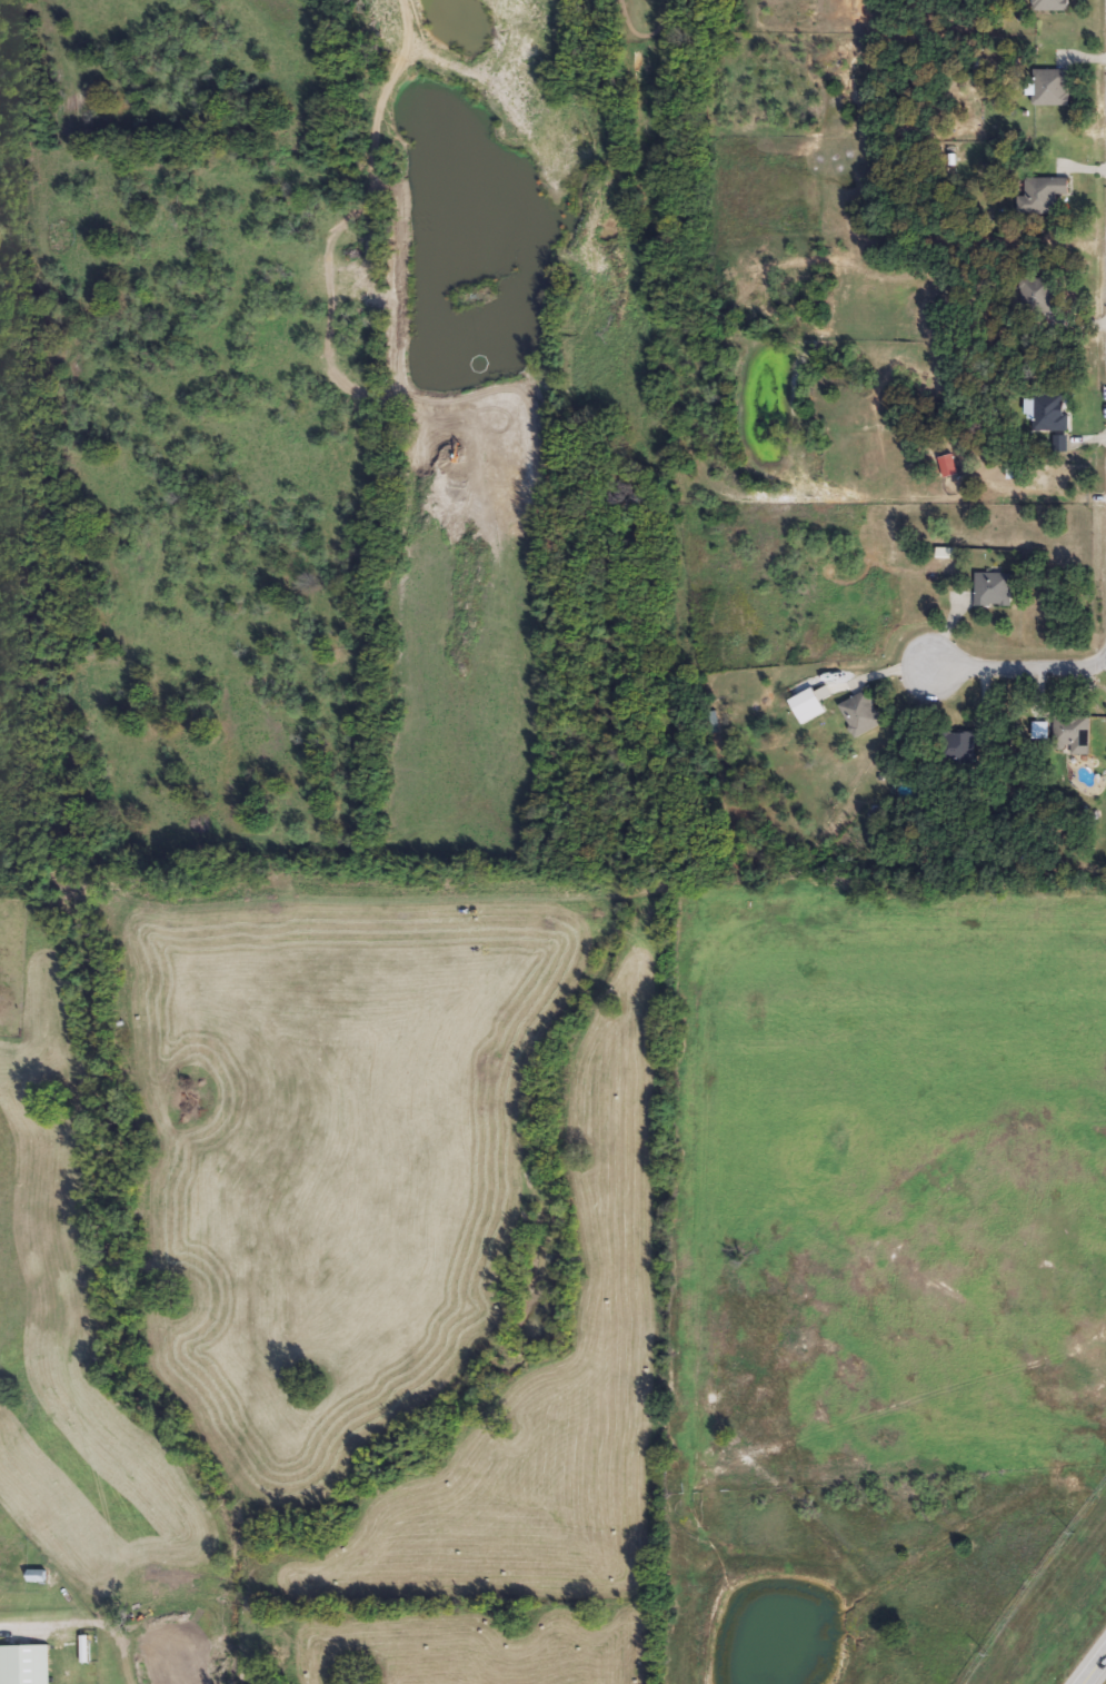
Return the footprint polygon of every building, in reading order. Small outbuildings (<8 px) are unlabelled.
[(1036,12),(1036,0),(1072,0),(1072,12),(1036,12)] [(1072,71),(1072,107),(1035,107),(1036,71),(1072,71)] [(1028,197),(1028,179),(1072,179),(1072,197),(1060,197),(1060,215),(1022,215),(1022,197),(1028,197)] [(1059,314),(1024,314),(1024,278),(1059,278),(1059,314)] [(1035,433),(1035,396),(1069,396),(1069,433),(1035,433)] [(1067,438),(1067,452),(1056,452),(1056,438),(1067,438)] [(977,608),(977,574),(1013,574),(1013,608),(977,608)] [(857,739),(841,705),(870,691),(887,724),(857,739)] [(1092,754),(1057,754),(1057,717),(1092,717),(1092,754)] [(975,765),(939,765),(939,734),(975,734),(975,765)] [(53,1646),(53,1683),(0,1683),(0,1646),(53,1646)]
